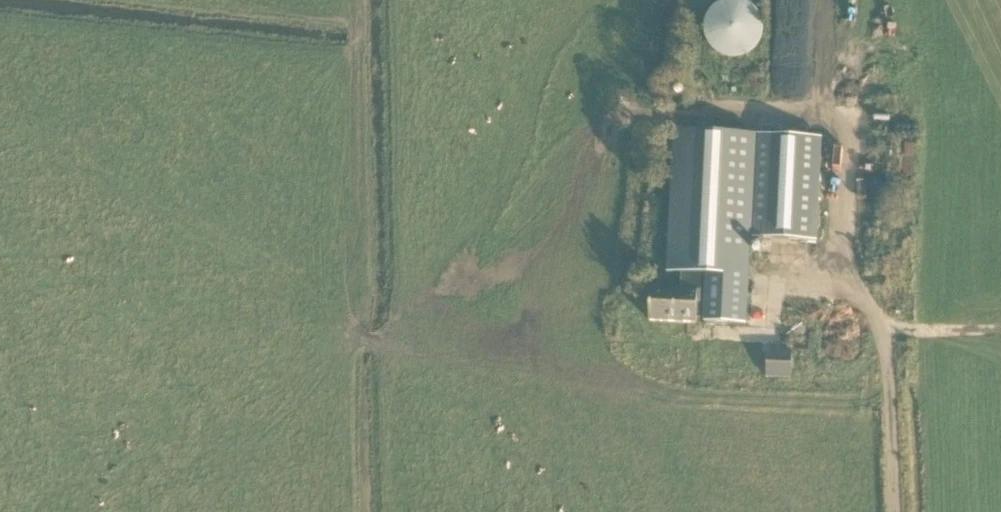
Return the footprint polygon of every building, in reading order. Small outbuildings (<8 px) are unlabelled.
[(734,57),(743,56),(751,52),(758,45),(762,37),(763,28),(762,19),(758,10),(751,4),(744,0),(723,0),(716,4),(710,10),(705,19),(704,28),(705,37),(710,45),(716,52),(724,56),(734,57)] [(697,316),(704,317),(703,321),(746,323),(750,237),(817,241),(822,137),(673,130),(667,270),(681,270),(680,288),(650,287),(649,320),(697,322),(697,316)] [(793,350),(767,349),(766,378),(792,379),(793,350)]
